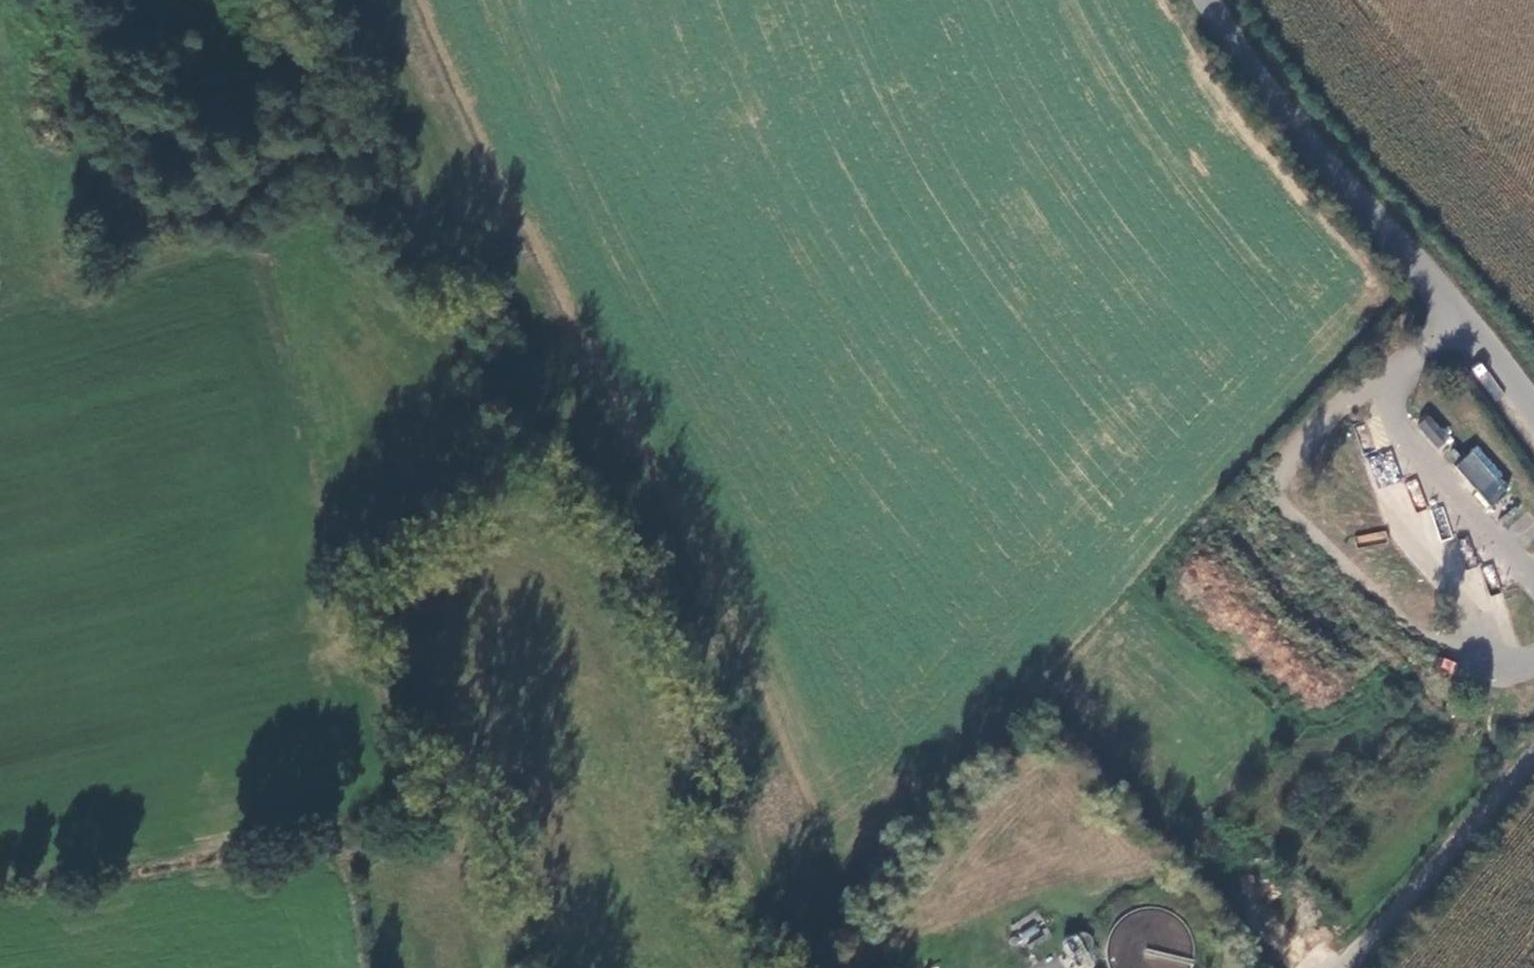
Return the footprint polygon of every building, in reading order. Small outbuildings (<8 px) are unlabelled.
[(1495,400),(1504,393),(1482,363),(1472,370),(1495,400)] [(1425,414),(1414,428),(1441,448),(1452,434),(1425,414)] [(1465,447),(1448,460),(1480,498),(1496,485),(1465,447)] [(1390,448),(1365,457),(1377,488),(1402,479),(1390,448)] [(1406,482),(1415,509),(1426,506),(1417,479),(1406,482)] [(1503,490),(1485,505),(1495,517),(1512,502),(1503,490)] [(1359,546),(1387,539),(1384,529),(1357,536),(1359,546)] [(1075,960),(1096,947),(1085,929),(1064,942),(1075,960)]
